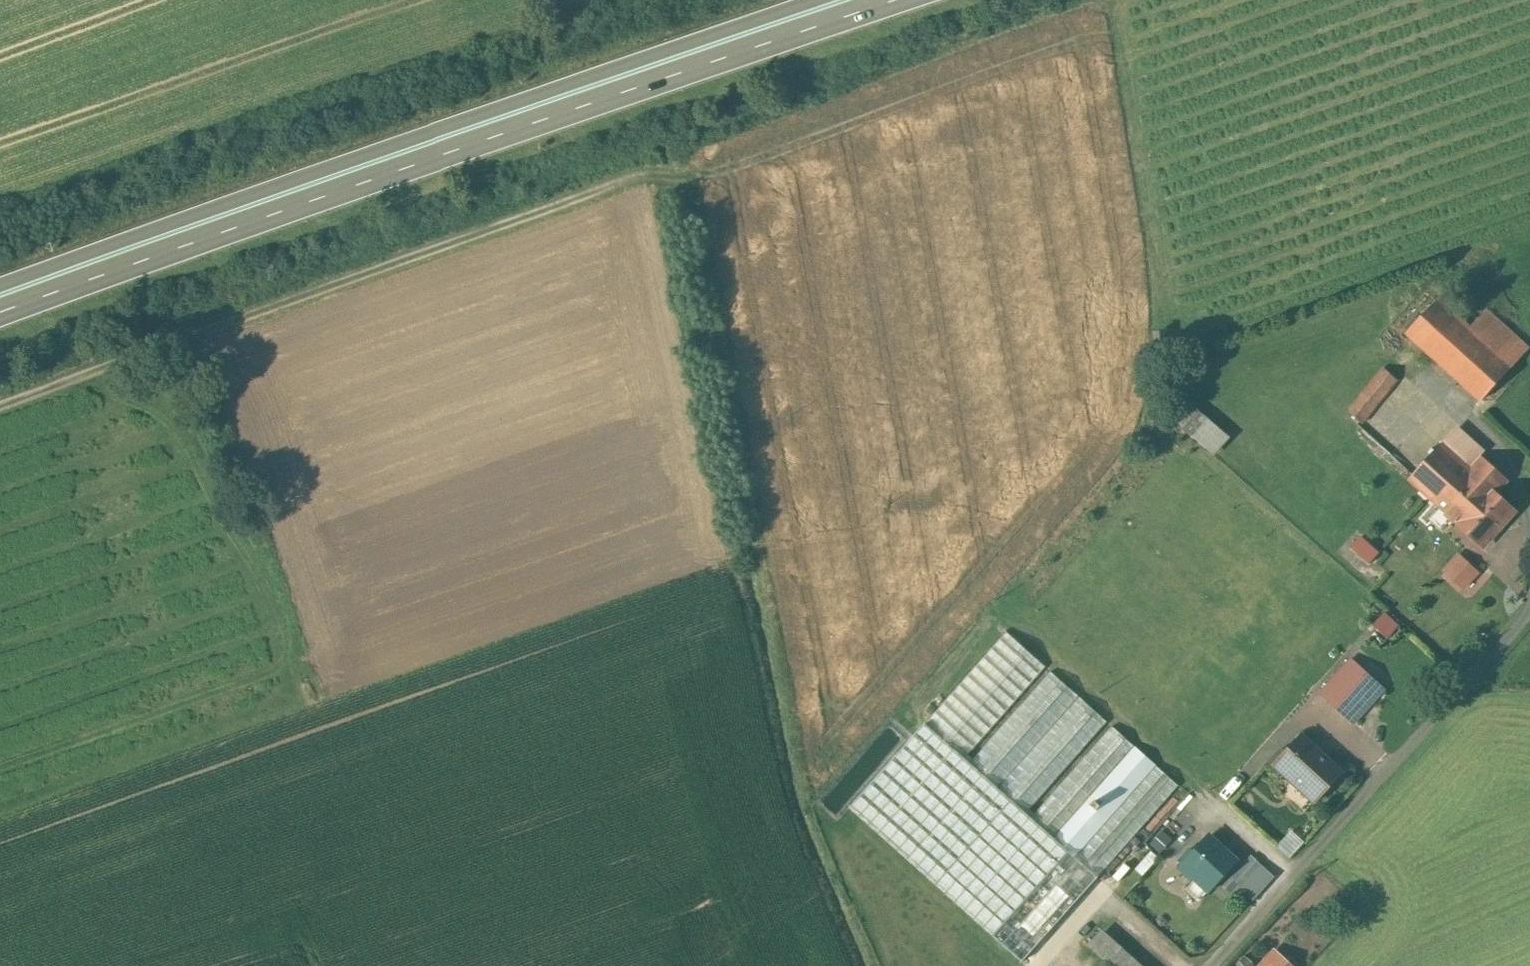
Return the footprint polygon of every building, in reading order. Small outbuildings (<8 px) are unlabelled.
[(1510,367),(1435,301),(1406,332),(1480,400),(1510,367)] [(1383,368),(1347,410),(1361,423),(1397,380),(1383,368)] [(1184,401),(1168,419),(1209,455),(1225,437),(1184,401)] [(1440,443),(1409,478),(1371,511),(1355,528),(1388,558),(1389,558),(1437,505),(1470,469),(1440,443)] [(1482,459),(1471,470),(1470,469),(1437,505),(1482,546),(1514,511),(1494,492),(1505,480),(1482,459)] [(1437,569),(1468,598),(1488,578),(1456,549),(1437,569)] [(1382,609),(1368,622),(1384,638),(1397,625),(1382,609)] [(1178,784),(1005,630),(925,722),(1097,877),(1178,784)] [(1383,689),(1350,658),(1320,692),(1353,722),(1383,689)] [(1097,877),(925,722),(849,807),(1021,961),(1097,877)] [(1302,734),(1273,766),(1313,803),(1342,771),(1302,734)] [(1304,841),(1292,831),(1278,845),(1290,856),(1304,841)] [(1236,860),(1209,835),(1179,867),(1207,892),(1236,860)] [(1251,854),(1223,885),(1234,895),(1262,864),(1251,854)] [(1084,941),(1109,965),(1149,965),(1143,959),(1137,965),(1099,926),(1084,941)] [(1258,965),(1295,965),(1275,948),(1258,965)]
